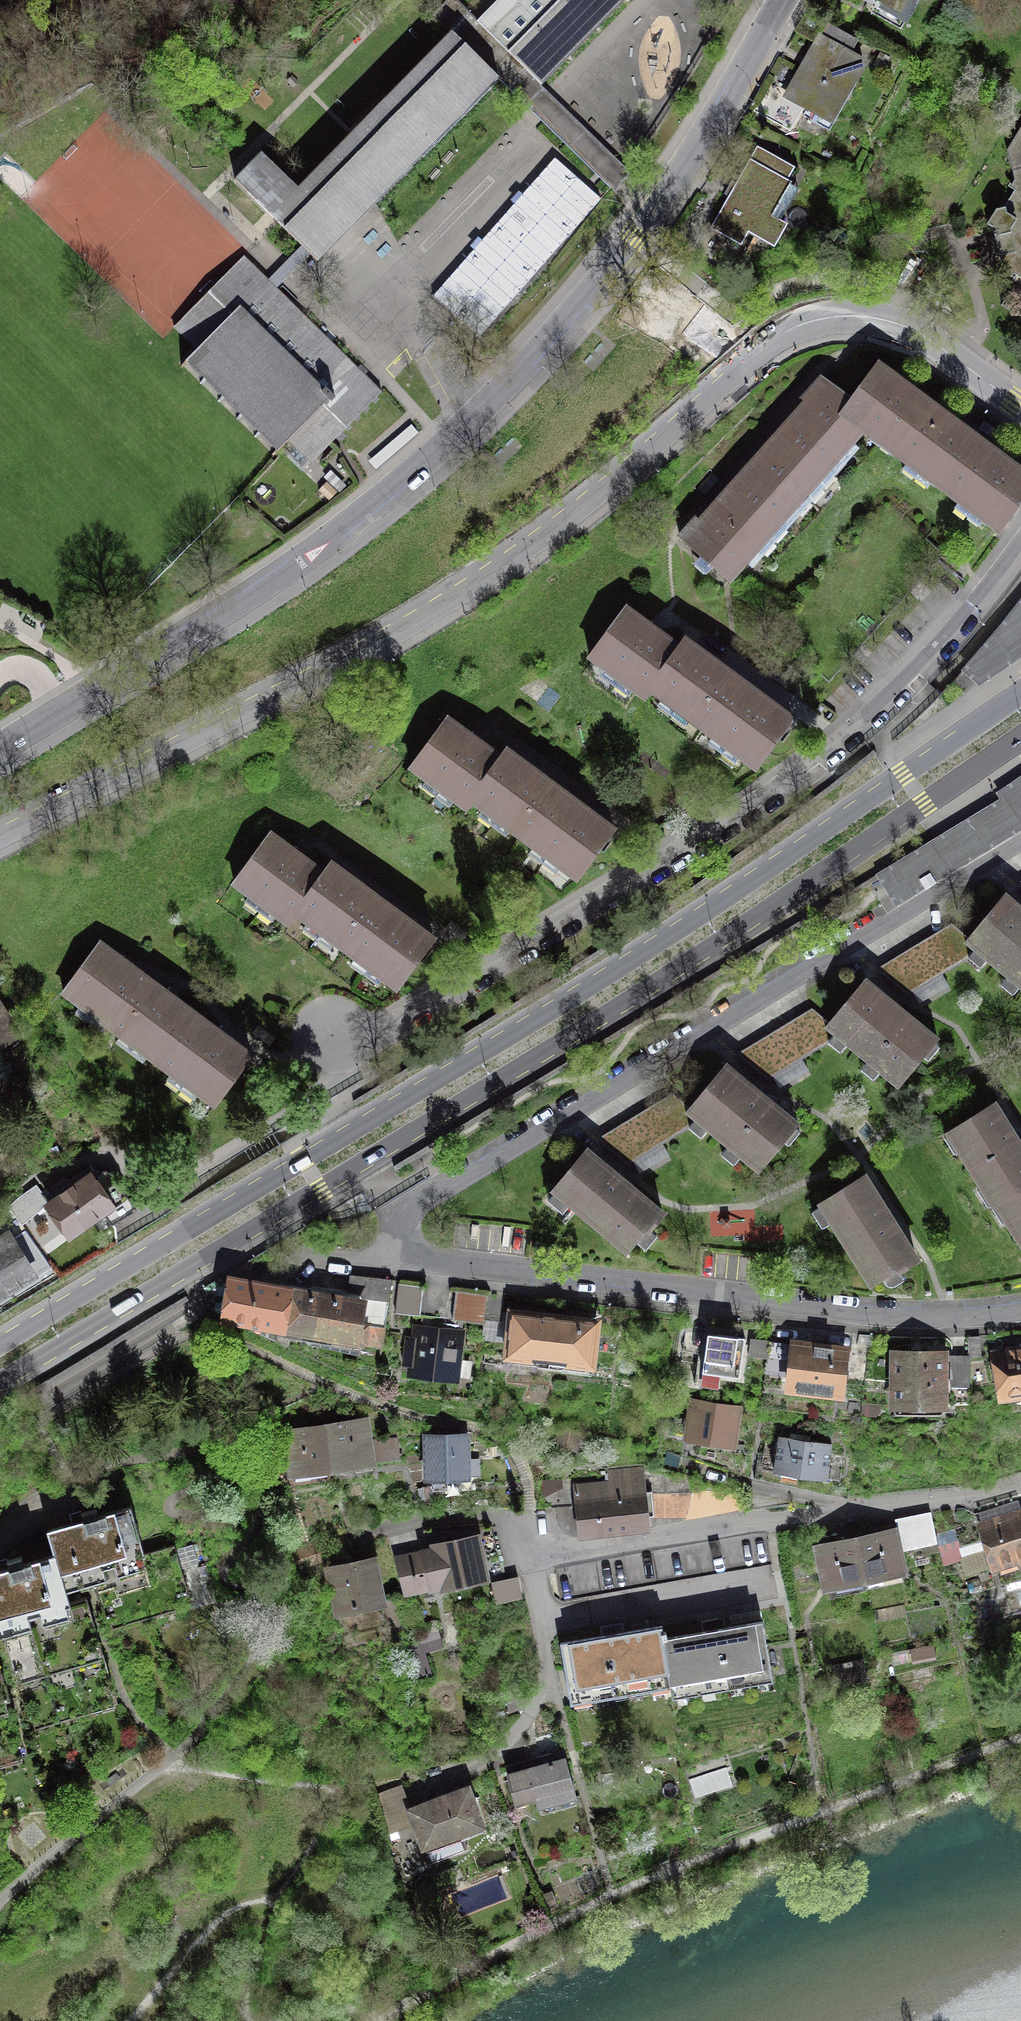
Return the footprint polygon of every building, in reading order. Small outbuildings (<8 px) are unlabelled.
[(433,19),(452,37),(499,84),(613,193),(632,174),(540,86),(477,23),(454,0),(450,0),(433,19)] [(477,23),(540,86),(599,26),(626,0),(499,0),(477,23)] [(878,4),(872,15),(902,32),(905,25),(908,27),(923,0),(870,0),(878,4)] [(804,64),(783,101),(833,129),(869,65),(853,56),(860,43),(826,24),(804,64)] [(499,84),(452,37),(296,194),(260,160),(233,187),(297,251),(305,259),(315,268),(418,165),(499,84)] [(880,55),(873,67),(883,73),(890,60),(880,55)] [(1007,150),(1011,170),(1014,180),(1009,188),(1013,191),(1003,207),(996,209),(986,224),(992,228),(996,244),(1004,276),(1014,274),(1020,278),(1020,127),(1007,150)] [(728,204),(712,231),(742,248),(749,236),(775,252),(788,231),(780,226),(799,194),(790,189),(791,187),(788,185),(795,172),(754,148),(746,161),(751,164),(728,204)] [(555,156),(433,295),(479,335),(601,196),(555,156)] [(297,251),(268,280),(277,289),(305,259),(297,251)] [(277,289),(268,280),(244,256),(175,326),(198,349),(181,366),(272,457),(291,438),(313,460),(311,462),(312,463),(382,392),(381,391),(328,340),(277,289)] [(998,517),(1020,486),(1020,450),(1002,436),(955,402),(905,366),(878,346),(848,383),(820,366),(759,436),(696,508),(694,505),(675,526),(729,572),(864,421),(998,517)] [(412,425),(369,461),(376,469),(419,433),(412,425)] [(326,485),(318,494),(329,504),(337,495),(326,485)] [(961,670),(979,686),(1020,658),(1020,598),(1002,622),(961,670)] [(627,604),(587,659),(646,701),(652,693),(758,770),(799,714),(685,631),(678,641),(627,604)] [(446,717),(406,771),(464,814),(470,805),(576,883),(617,827),(589,806),(532,764),(503,744),(496,754),(471,735),(446,717)] [(895,908),(1020,832),(1020,776),(995,793),(999,800),(875,875),(895,908)] [(272,833),(232,888),(291,930),(297,921),(395,992),(435,936),(409,917),(356,879),(330,860),(323,869),(297,851),(272,833)] [(963,941),(973,950),(967,957),(979,967),(985,960),(1006,978),(1001,985),(1013,995),(1019,988),(1020,990),(1020,904),(1005,890),(985,914),(969,933),(963,941)] [(969,933),(951,919),(879,962),(909,989),(967,957),(973,950),(963,941),(969,933)] [(102,944),(62,999),(213,1107),(252,1051),(227,1033),(177,998),(127,962),(102,944)] [(830,1020),(824,1028),(834,1037),(828,1044),(840,1054),(846,1048),(867,1065),(862,1072),(874,1082),(880,1075),(897,1089),(924,1057),(928,1061),(940,1047),(935,1043),(939,1039),(866,978),(845,1003),(830,1020)] [(17,1026),(0,1001),(0,1038),(17,1026)] [(830,1020),(812,1006),(740,1049),(770,1076),(828,1044),(834,1037),(824,1028),(830,1020)] [(690,1106),(683,1114),(694,1122),(688,1129),(700,1139),(706,1133),(727,1151),(721,1157),(734,1167),(739,1160),(757,1174),(783,1143),(788,1146),(799,1132),(795,1129),(799,1124),(726,1063),(705,1088),(690,1106)] [(690,1106),(672,1091),(600,1135),(630,1162),(688,1129),(694,1122),(683,1114),(690,1106)] [(1017,1125),(996,1092),(943,1125),(989,1199),(993,1197),(1020,1242),(1020,1132),(1017,1125)] [(586,1152),(570,1171),(553,1191),(554,1192),(556,1190),(628,1249),(646,1227),(649,1230),(662,1215),(586,1152)] [(33,1184),(7,1207),(21,1223),(42,1205),(65,1239),(86,1225),(104,1212),(110,1221),(133,1206),(109,1170),(101,1169),(92,1174),(83,1161),(79,1164),(76,1160),(37,1189),(33,1184)] [(866,1165),(815,1196),(818,1201),(811,1205),(821,1222),(828,1217),(868,1281),(883,1272),(888,1281),(903,1272),(899,1266),(921,1253),(893,1208),(866,1165)] [(12,1285),(34,1271),(5,1225),(0,1228),(0,1293),(12,1285)] [(286,1291),(280,1327),(354,1340),(352,1353),(359,1354),(361,1341),(382,1345),(393,1280),(355,1275),(353,1294),(360,1296),(361,1297),(361,1303),(286,1291)] [(232,1282),(226,1318),(280,1327),(286,1291),(232,1282)] [(456,1291),(453,1320),(458,1320),(483,1323),(486,1295),(456,1291)] [(489,1291),(486,1318),(501,1320),(502,1310),(504,1293),(489,1291)] [(397,1299),(396,1313),(421,1315),(422,1302),(397,1299)] [(508,1340),(506,1355),(593,1365),(598,1321),(502,1310),(501,1320),(486,1318),(483,1338),(508,1340)] [(406,1343),(404,1364),(417,1366),(417,1367),(452,1371),(458,1320),(453,1320),(426,1317),(424,1332),(421,1331),(420,1345),(406,1343)] [(704,1329),(681,1326),(678,1347),(701,1350),(704,1329)] [(819,1338),(789,1334),(788,1342),(784,1374),(783,1386),(844,1393),(849,1341),(819,1338)] [(784,1374),(788,1342),(741,1336),(739,1353),(767,1356),(765,1372),(784,1374)] [(989,1347),(998,1397),(1020,1393),(1020,1342),(1016,1343),(989,1347)] [(918,1346),(888,1347),(889,1404),(948,1404),(948,1385),(970,1385),(970,1353),(948,1353),(948,1346),(918,1346)] [(738,1436),(731,1435),(734,1410),(690,1404),(688,1419),(694,1419),(692,1431),(700,1433),(707,1434),(705,1444),(736,1448),(738,1436)] [(365,1421),(326,1427),(331,1466),(354,1463),(356,1470),(372,1468),(365,1421)] [(308,1469),(331,1466),(326,1427),(286,1433),(293,1479),(309,1477),(308,1469)] [(578,1433),(563,1429),(560,1441),(574,1445),(578,1433)] [(775,1469),(775,1471),(827,1479),(827,1477),(839,1479),(841,1465),(829,1463),(832,1443),(796,1438),(780,1435),(779,1441),(767,1439),(763,1467),(775,1469)] [(427,1437),(428,1477),(467,1476),(466,1436),(427,1437)] [(570,1483),(574,1535),(612,1533),(649,1531),(645,1469),(608,1471),(608,1480),(570,1483)] [(435,1483),(420,1487),(426,1509),(441,1505),(435,1483)] [(62,1579),(63,1578),(92,1570),(133,1558),(145,1554),(144,1553),(131,1506),(98,1515),(96,1509),(89,1511),(81,1513),(83,1520),(47,1530),(54,1554),(55,1554),(62,1579)] [(982,1525),(994,1565),(1020,1556),(1020,1513),(982,1525)] [(922,1522),(898,1527),(902,1547),(926,1542),(922,1522)] [(976,1524),(955,1530),(960,1547),(981,1541),(976,1524)] [(893,1532),(856,1540),(865,1578),(902,1570),(893,1532)] [(291,1551),(297,1568),(350,1551),(344,1534),(291,1551)] [(437,1549),(395,1558),(405,1593),(444,1585),(444,1586),(484,1577),(476,1539),(436,1547),(437,1549)] [(856,1540),(820,1548),(828,1586),(865,1578),(856,1540)] [(133,1558),(150,1617),(154,1615),(151,1605),(189,1594),(181,1568),(198,1563),(193,1544),(176,1549),(174,1545),(144,1553),(145,1554),(133,1558)] [(54,1607),(70,1602),(70,1601),(63,1578),(62,1579),(55,1554),(54,1554),(24,1563),(22,1556),(14,1558),(7,1561),(9,1568),(0,1570),(0,1623),(0,1622),(34,1613),(54,1607)] [(150,1617),(133,1558),(92,1570),(106,1618),(143,1607),(146,1618),(150,1617)] [(371,1561),(331,1570),(347,1644),(387,1636),(387,1634),(403,1631),(395,1598),(380,1601),(371,1561)] [(517,1578),(503,1581),(507,1600),(521,1597),(517,1578)] [(70,1602),(54,1607),(59,1626),(63,1625),(72,1654),(101,1645),(86,1596),(70,1601),(70,1602)] [(59,1626),(54,1607),(34,1613),(39,1632),(35,1633),(43,1662),(48,1661),(68,1655),(72,1654),(63,1625),(59,1626)] [(14,1670),(43,1662),(35,1633),(39,1632),(34,1613),(0,1622),(14,1670)] [(659,1623),(559,1641),(569,1700),(668,1682),(670,1694),(771,1676),(761,1616),(661,1634),(659,1623)] [(419,1635),(400,1642),(414,1681),(435,1673),(427,1651),(447,1645),(440,1624),(418,1632),(419,1635)] [(933,1644),(911,1648),(913,1659),(935,1655),(933,1644)] [(863,1658),(832,1664),(835,1684),(867,1679),(863,1658)] [(9,1698),(0,1666),(0,1701),(9,1698)] [(540,1764),(508,1773),(515,1802),(536,1797),(538,1807),(576,1797),(566,1758),(553,1761),(551,1753),(538,1756),(540,1764)] [(697,1795),(733,1783),(728,1768),(692,1779),(697,1795)] [(468,1789),(410,1810),(424,1845),(425,1844),(431,1860),(464,1847),(461,1839),(484,1830),(468,1789)]
